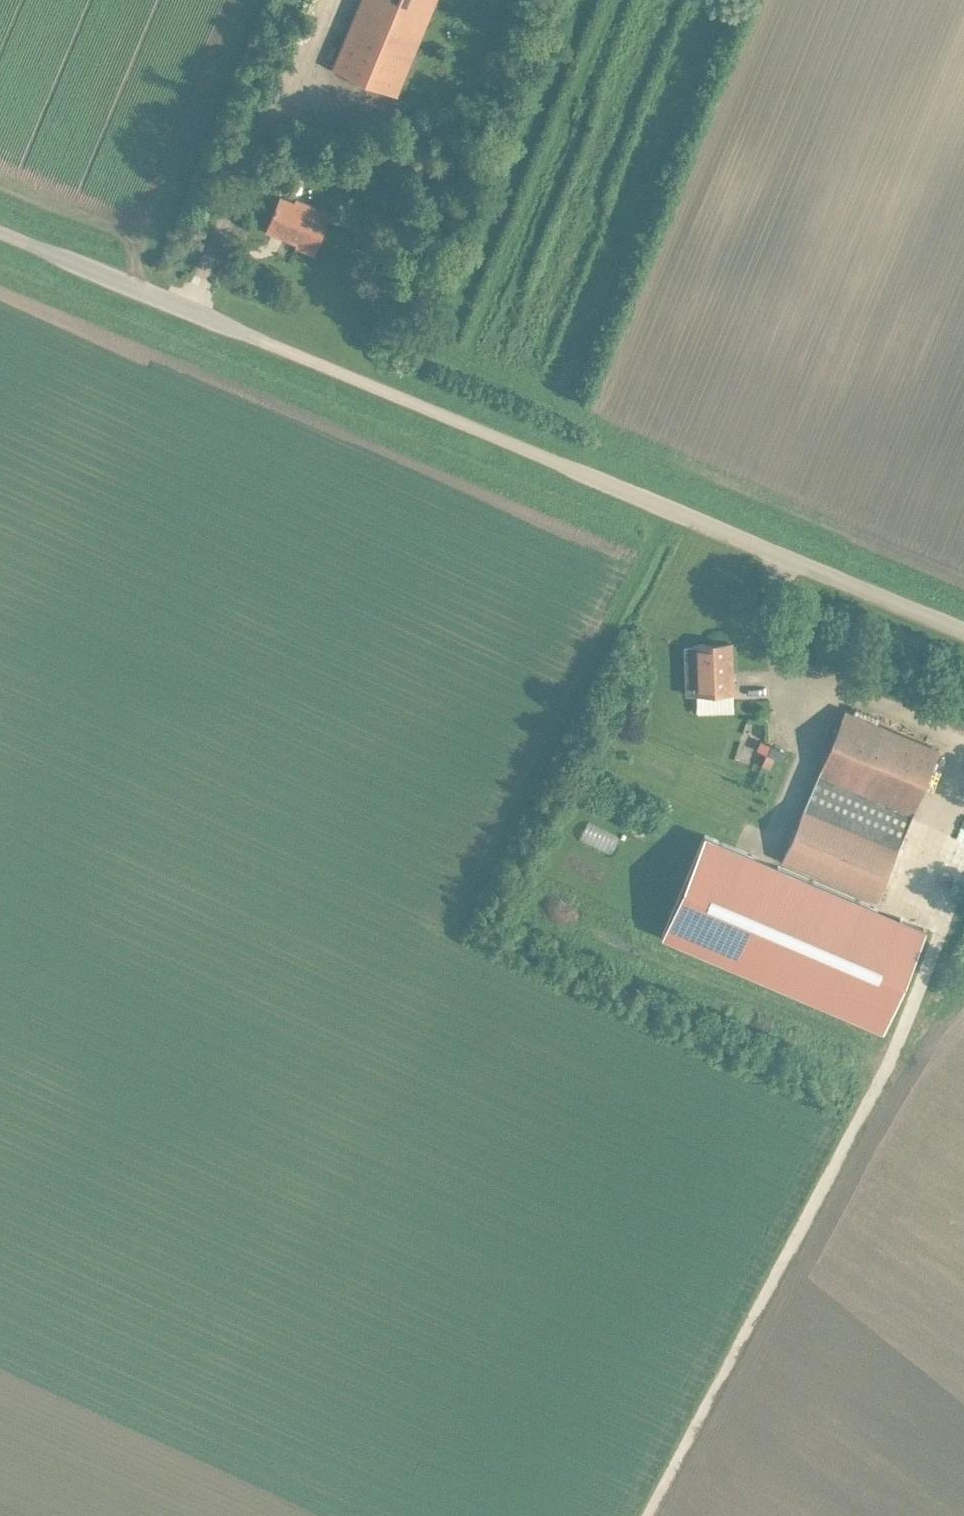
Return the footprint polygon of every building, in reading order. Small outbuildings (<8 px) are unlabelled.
[(434,0),(360,0),(333,66),(396,92),(434,0)] [(313,252),(329,214),(296,199),(294,203),(280,197),(276,206),(275,205),(273,210),(274,210),(267,228),(298,241),(296,245),(313,252)] [(731,642),(694,643),(696,692),(733,691),(731,642)] [(938,748),(846,709),(817,777),(910,816),(938,748)] [(760,760),(761,752),(774,753),(776,735),(745,732),(743,758),(760,760)] [(896,849),(803,810),(783,859),(875,898),(896,849)] [(704,835),(662,935),(883,1027),(925,928),(704,835)]
